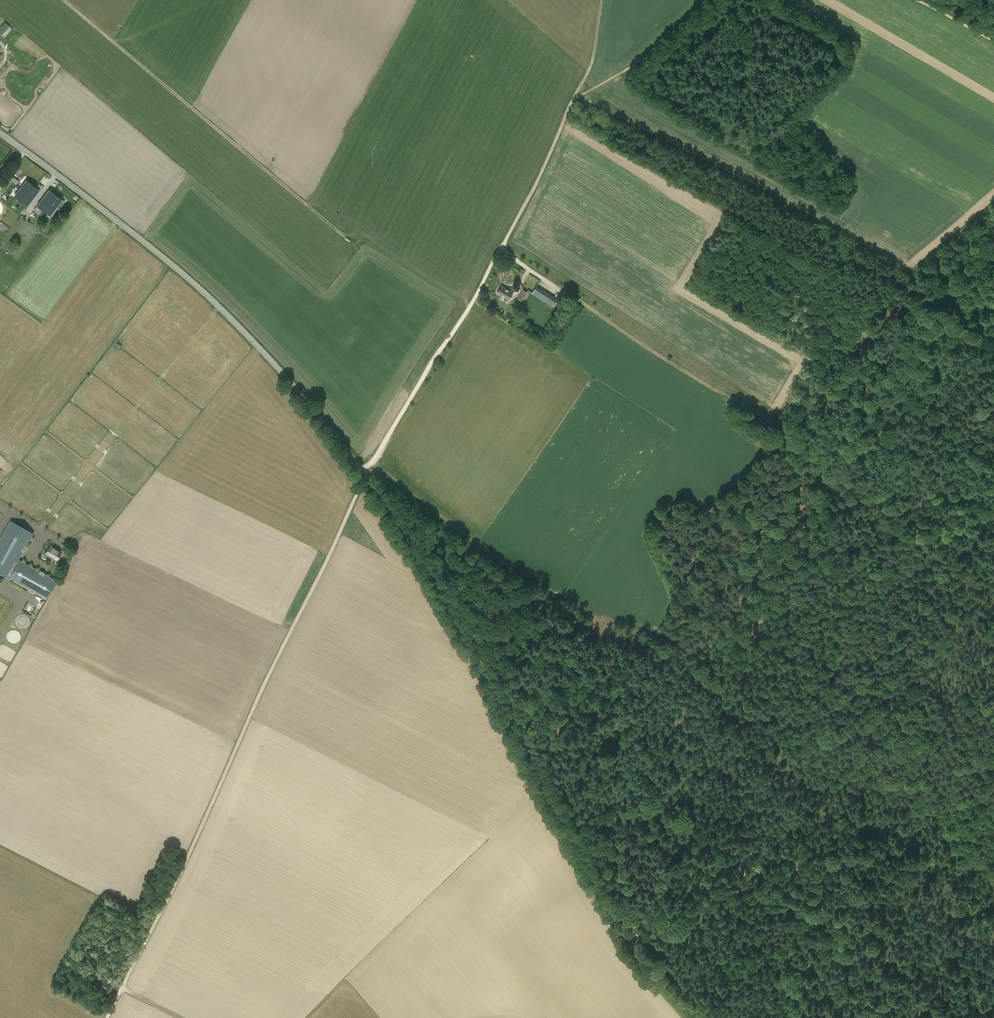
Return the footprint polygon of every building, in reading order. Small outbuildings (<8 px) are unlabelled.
[(1,190),(0,192),(3,193),(11,182),(9,180),(1,190)] [(22,189),(31,196),(33,194),(35,195),(39,190),(26,180),(22,185),(24,187),(22,189)] [(30,198),(31,196),(22,189),(21,191),(19,190),(15,195),(27,205),(31,200),(30,198)] [(56,204),(58,205),(62,199),(50,190),(45,195),(47,197),(44,201),(42,199),(38,205),(50,215),(55,209),(53,208),(56,204)] [(497,293),(509,300),(513,291),(501,285),(497,293)] [(535,286),(531,293),(553,305),(557,298),(535,286)] [(522,289),(518,297),(522,300),(527,292),(522,289)] [(0,537),(0,570),(4,572),(27,531),(9,520),(0,537)] [(51,545),(47,553),(44,557),(53,561),(55,557),(57,559),(62,551),(51,545)] [(102,986),(106,989),(110,992),(113,985),(116,979),(110,976),(107,982),(105,981),(102,986)]
